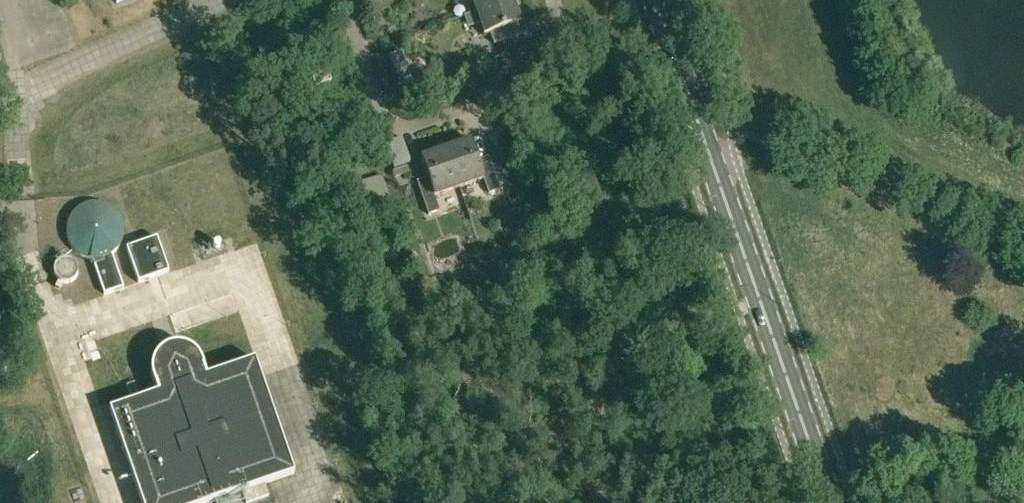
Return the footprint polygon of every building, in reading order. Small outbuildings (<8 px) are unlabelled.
[(477,13),(467,16),(471,28),(481,25),(485,36),(490,34),(494,45),(528,33),(523,20),(520,21),(513,0),(512,0),(477,13)] [(512,0),(472,0),(477,13),(512,0)] [(392,55),(389,57),(393,68),(405,64),(401,52),(392,55)] [(316,87),(332,81),(326,65),(310,71),(316,87)] [(470,141),(446,150),(460,188),(484,180),(489,194),(500,190),(497,181),(490,161),(478,165),(470,141)] [(436,197),(460,188),(446,150),(421,158),(430,183),(419,186),(429,215),(440,211),(436,197)] [(409,165),(392,170),(395,178),(411,174),(409,165)] [(156,238),(126,249),(138,283),(168,272),(156,238)] [(95,260),(92,259),(104,294),(123,287),(112,254),(108,257),(102,259),(95,260)] [(142,502),(211,502),(294,474),(255,360),(206,376),(203,367),(204,367),(200,357),(195,351),(184,345),(174,345),(163,348),(155,356),(151,367),(151,376),(154,384),(155,383),(158,393),(109,410),(142,502)]
